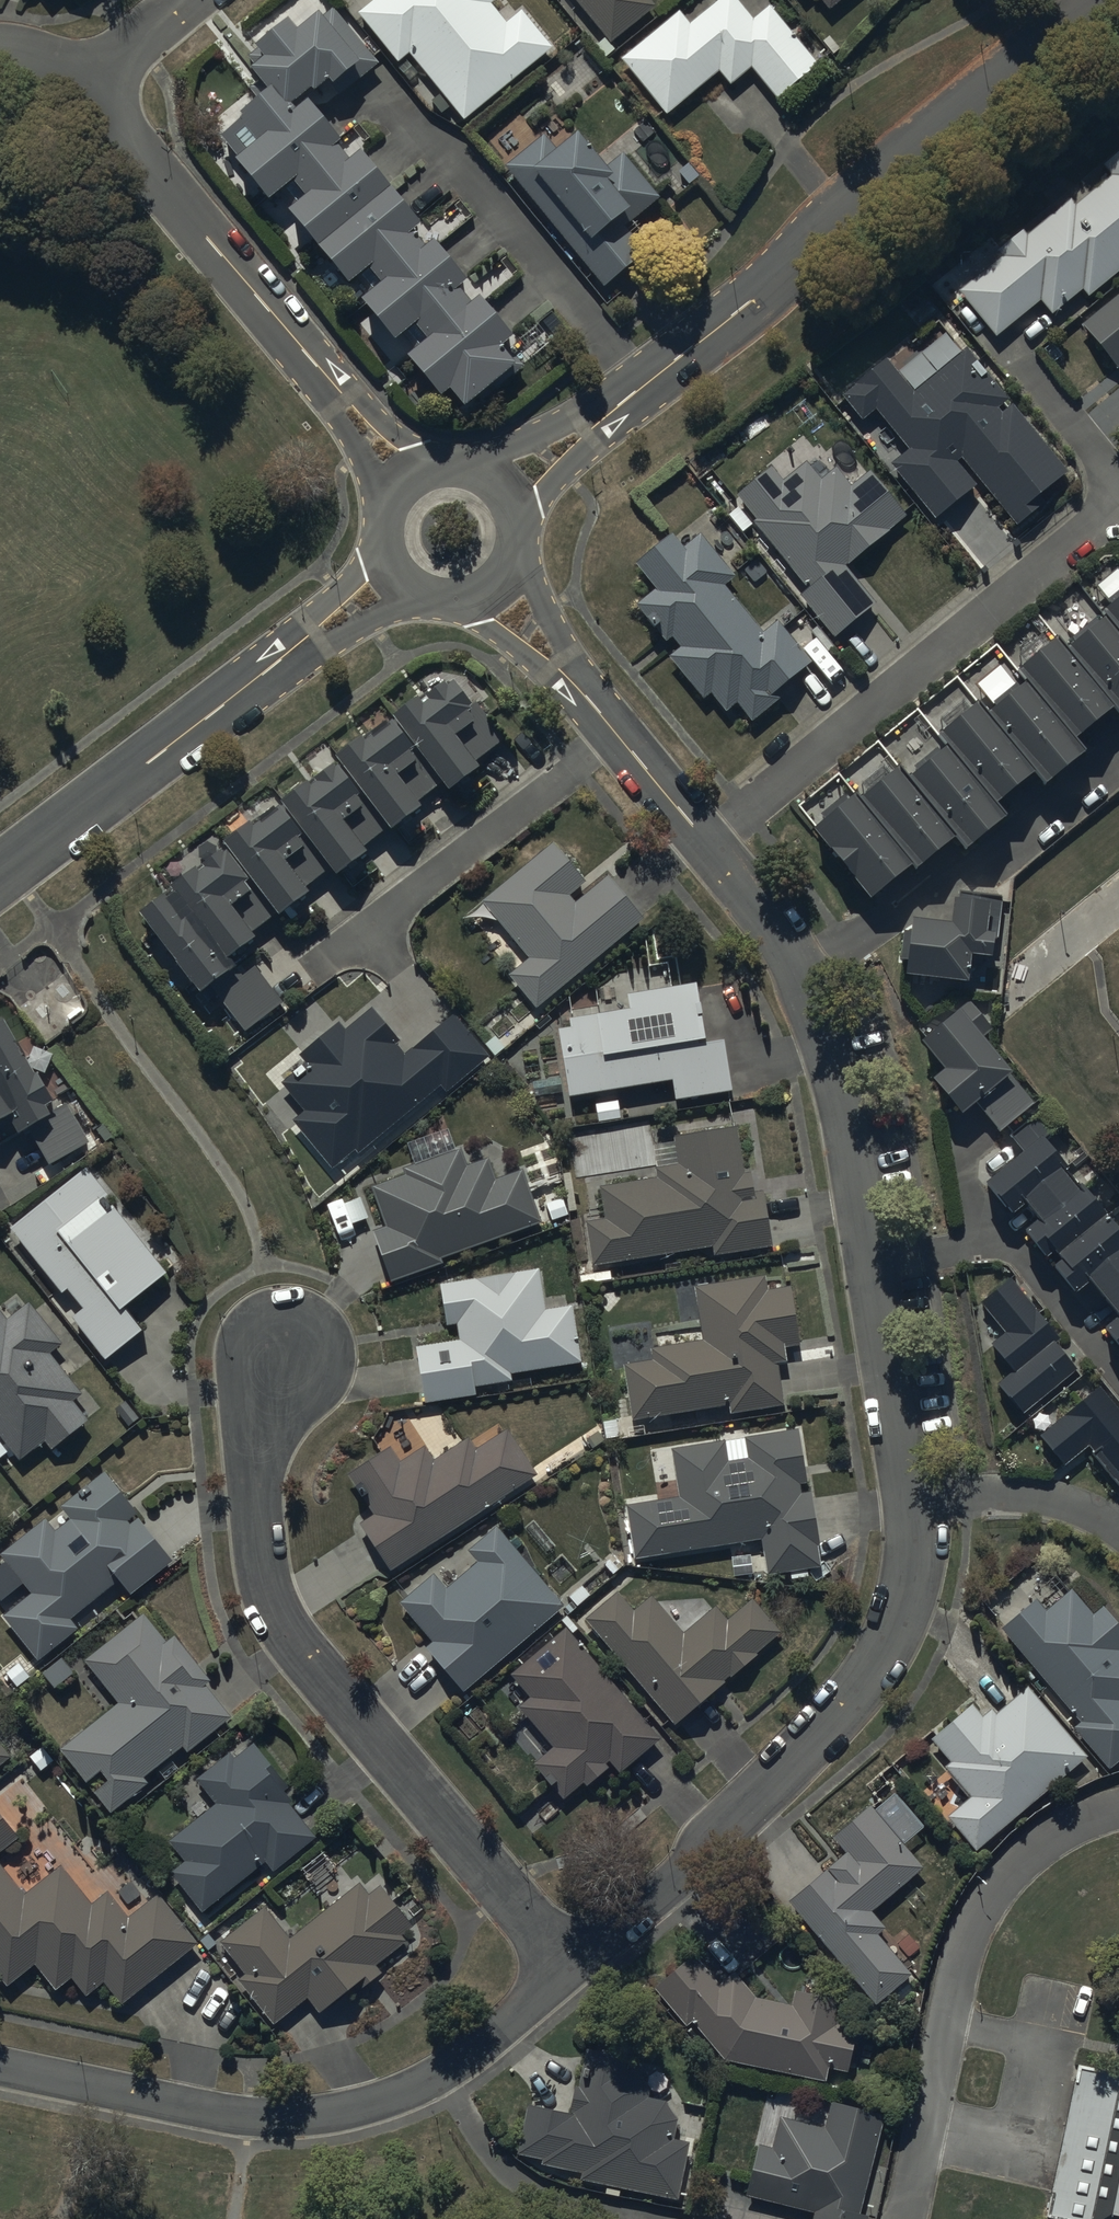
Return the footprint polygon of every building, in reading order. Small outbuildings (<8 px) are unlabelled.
[(359,20),(398,69),(409,60),(464,127),(552,55),(521,17),(507,29),(493,12),(501,6),(496,0),(384,0),(359,20)] [(610,50),(655,14),(644,0),(571,0),(610,50)] [(622,66),(668,122),(720,78),(731,92),(753,75),(781,108),(821,75),(770,13),(754,26),(733,0),(729,0),(691,32),(679,19),(622,66)] [(830,18),(852,0),(816,0),(830,18)] [(286,28),(252,55),(262,66),(249,77),(267,99),(219,139),(239,163),(233,168),(266,209),(282,196),(295,212),(286,220),(346,293),(357,284),(371,300),(358,311),(391,352),(403,341),(417,358),(405,367),(438,407),(448,399),(461,416),(521,367),(505,348),(509,345),(478,307),(470,313),(456,296),(464,290),(431,249),(422,256),(409,239),(416,233),(358,161),(346,170),(333,154),(338,149),(306,109),(295,118),(289,112),(309,96),(313,100),(329,87),(336,95),(374,64),(329,9),(294,38),(286,28)] [(547,141),(505,175),(604,297),(648,262),(626,234),(660,206),(624,162),(605,177),(581,147),(563,162),(547,141)] [(1118,279),(1118,163),(1105,175),(1112,184),(1077,213),(1072,207),(1028,244),(1024,239),(999,260),(1002,264),(959,299),(997,344),(1041,307),(1053,322),(1083,297),(1089,304),(1118,279)] [(1083,333),(1118,375),(1118,302),(1083,333)] [(885,366),(844,403),(866,428),(877,418),(911,455),(891,473),(940,528),(980,493),(960,470),(963,467),(1022,533),(1043,514),(1038,508),(1072,477),(1013,412),(1004,420),(999,414),(1005,408),(985,386),(991,380),(966,353),(915,399),(885,366)] [(757,527),(754,529),(810,597),(802,604),(836,646),(877,612),(847,576),(891,539),(888,536),(905,522),(871,479),(852,494),(836,475),(823,486),(809,470),(787,488),(775,472),(738,503),(757,527)] [(765,639),(724,593),(738,581),(702,540),(685,554),(672,540),(635,573),(656,597),(638,612),(650,626),(646,630),(655,640),(657,638),(667,648),(673,643),(682,653),(668,665),(704,705),(711,699),(729,719),(737,712),(753,730),(780,706),(777,703),(815,670),(777,628),(765,639)] [(1100,607),(1104,612),(1118,630),(1118,592),(1100,607)] [(1104,612),(1064,645),(1114,706),(1118,712),(1118,630),(1104,612)] [(1114,706),(1053,632),(1015,664),(1025,676),(1075,737),(1114,706)] [(1075,737),(1025,676),(984,709),(1035,771),(1046,785),(1087,752),(1075,737)] [(196,992),(207,984),(243,1033),(282,1001),(253,966),(240,977),(231,966),(223,956),(389,831),(387,828),(502,742),(454,679),(444,687),(440,681),(424,693),(428,698),(421,704),(415,696),(391,714),(394,719),(363,743),(356,734),(330,754),(334,760),(312,776),(316,781),(309,786),(304,780),(248,823),(246,820),(218,841),(222,846),(200,862),(204,867),(195,874),(191,868),(168,886),(173,892),(164,898),(161,894),(136,913),(196,992)] [(984,709),(975,698),(936,730),(947,743),(996,803),(1035,771),(984,709)] [(996,803),(947,743),(907,775),(958,836),(967,848),(1007,816),(996,803)] [(907,775),(897,763),(857,795),(914,864),(918,869),(958,836),(907,775)] [(857,795),(853,791),(815,822),(875,895),(914,864),(857,795)] [(583,876),(551,837),(480,897),(527,954),(507,971),(534,1003),(641,914),(606,871),(574,898),(567,890),(583,876)] [(948,921),(909,915),(900,970),(964,980),(968,953),(987,956),(989,942),(993,943),(999,905),(987,903),(988,899),(952,894),(948,921)] [(556,1023),(567,1090),(670,1074),(673,1094),(730,1085),(722,1032),(703,1035),(694,976),(625,987),(627,1002),(567,1011),(569,1021),(556,1023)] [(288,1067),(275,1078),(298,1105),(287,1114),(295,1124),(286,1131),(327,1180),(349,1161),(352,1165),(489,1052),(451,1005),(403,1045),(399,1040),(403,1036),(372,998),(346,1020),(339,1012),(294,1050),(298,1055),(285,1065),(288,1067)] [(972,1004),(966,1010),(959,1002),(919,1036),(944,1065),(930,1076),(961,1112),(976,1100),(1002,1131),(1035,1103),(1010,1072),(1015,1068),(988,1036),(994,1030),(972,1004)] [(10,1115),(21,1133),(28,1129),(53,1170),(91,1146),(65,1103),(51,1112),(46,1104),(56,1098),(5,1016),(0,1019),(0,1121),(10,1115)] [(1010,1139),(1018,1148),(982,1178),(1011,1211),(1023,1200),(1035,1215),(1021,1227),(1044,1254),(1050,1249),(1057,1258),(1050,1264),(1073,1290),(1086,1278),(1115,1312),(1100,1325),(1118,1347),(1118,1229),(1078,1182),(1077,1183),(1061,1165),(1064,1163),(1044,1139),(1057,1128),(1043,1111),(1010,1139)] [(583,1217),(590,1262),(712,1242),(713,1251),(770,1241),(761,1186),(752,1187),(749,1168),(743,1169),(734,1117),(672,1128),(677,1158),(654,1162),(655,1172),(598,1182),(603,1213),(583,1217)] [(383,1221),(370,1226),(389,1276),(441,1257),(440,1254),(539,1217),(520,1166),(496,1175),(488,1153),(466,1161),(459,1142),(403,1163),(405,1169),(369,1182),(383,1221)] [(86,1161),(10,1221),(61,1287),(68,1282),(83,1301),(71,1311),(104,1353),(144,1322),(124,1298),(168,1264),(114,1195),(112,1198),(106,1191),(108,1189),(86,1161)] [(476,1274),(439,1280),(446,1322),(455,1320),(457,1336),(413,1343),(422,1399),(475,1391),(473,1381),(511,1375),(511,1370),(580,1358),(570,1300),(544,1304),(537,1264),(511,1269),(495,1266),(476,1274)] [(763,1270),(693,1282),(701,1336),(651,1344),(652,1354),(622,1359),(631,1415),(727,1400),(728,1407),(783,1398),(777,1357),(785,1356),(782,1342),(798,1339),(788,1280),(765,1284),(763,1270)] [(1055,1330),(1010,1273),(980,1297),(1003,1326),(991,1336),(1013,1363),(997,1377),(1021,1408),(1076,1364),(1052,1333),(1055,1330)] [(18,1454),(43,1434),(52,1444),(89,1412),(74,1396),(85,1387),(51,1347),(63,1337),(27,1296),(7,1313),(0,1305),(0,1430),(18,1454)] [(1098,1384),(1040,1433),(1065,1463),(1087,1444),(1118,1481),(1118,1409),(1098,1384)] [(371,1508),(357,1517),(390,1567),(536,1471),(505,1422),(474,1442),(467,1431),(431,1454),(423,1441),(399,1457),(388,1441),(346,1468),(371,1508)] [(677,1491),(624,1499),(633,1554),(758,1534),(764,1572),(787,1568),(788,1575),(807,1572),(806,1563),(818,1561),(815,1543),(818,1543),(810,1487),(800,1489),(799,1479),(806,1478),(798,1423),(743,1431),(746,1454),(726,1457),(723,1435),(670,1443),(677,1491)] [(37,1654),(79,1623),(71,1612),(120,1575),(130,1589),(176,1555),(108,1463),(59,1499),(70,1513),(54,1524),(44,1511),(0,1544),(0,1545),(31,1586),(3,1608),(37,1654)] [(565,1601),(496,1521),(467,1546),(476,1557),(445,1583),(431,1568),(396,1598),(429,1636),(423,1641),(463,1688),(565,1601)] [(997,1621),(1076,1717),(1071,1722),(1106,1765),(1118,1754),(1118,1617),(1103,1598),(1091,1608),(1070,1583),(1066,1586),(1055,1573),(997,1621)] [(617,1587),(584,1614),(673,1721),(757,1650),(755,1648),(778,1628),(750,1594),(726,1615),(714,1601),(682,1627),(651,1590),(633,1605),(617,1587)] [(117,1697),(60,1742),(110,1806),(148,1776),(145,1772),(183,1742),(187,1747),(231,1712),(206,1680),(212,1675),(174,1627),(165,1634),(144,1608),(84,1655),(117,1697)] [(563,1622),(508,1670),(526,1692),(515,1701),(549,1744),(531,1758),(560,1795),(581,1778),(584,1781),(608,1763),(604,1758),(608,1756),(618,1768),(659,1733),(563,1622)] [(976,1847),(1086,1750),(1025,1682),(995,1709),(990,1703),(983,1710),(972,1697),(928,1736),(948,1759),(943,1764),(968,1792),(945,1812),(976,1847)] [(12,1754),(0,1738),(0,1763),(12,1754)] [(170,1867),(202,1907),(265,1858),(273,1868),(318,1832),(284,1789),(291,1783),(256,1738),(235,1754),(229,1746),(195,1772),(215,1797),(168,1834),(185,1855),(170,1867)] [(890,1990),(906,1976),(913,1970),(878,1929),(885,1923),(871,1907),(922,1862),(902,1840),(924,1821),(894,1787),(874,1805),(868,1799),(830,1832),(842,1846),(785,1896),(877,2002),(890,1990)] [(19,1833),(0,1807),(0,1847),(19,1833)] [(6,1981),(34,1960),(52,1985),(72,1971),(85,1989),(103,1976),(120,1999),(199,1938),(159,1887),(128,1911),(109,1884),(90,1898),(61,1859),(24,1888),(0,1857),(0,1973),(6,1981)] [(265,1899),(219,1934),(244,1967),(237,1972),(273,2020),(308,1993),(319,2007),(353,1981),(358,1987),(383,1968),(376,1960),(407,1936),(403,1930),(414,1923),(381,1879),(368,1889),(360,1878),(289,1932),(265,1899)] [(690,1947),(651,1981),(685,2021),(690,2016),(724,2055),(724,2054),(823,2077),(826,2065),(848,2068),(854,2020),(838,2018),(843,1994),(822,1990),(824,1978),(804,1975),(802,1985),(794,1984),(791,2000),(752,1991),(731,1966),(717,1978),(690,1947)] [(577,2080),(572,2080),(567,2107),(526,2099),(516,2150),(539,2154),(538,2160),(578,2167),(577,2175),(679,2194),(689,2137),(672,2134),(676,2114),(663,2095),(647,2093),(647,2081),(638,2068),(638,2055),(577,2055),(577,2080)] [(1054,2218),(1118,2218),(1118,2088),(1080,2080),(1054,2218)] [(859,2208),(882,2108),(831,2097),(824,2123),(779,2112),(772,2142),(757,2138),(744,2192),(812,2209),(809,2218),(867,2218),(869,2211),(859,2208)]
